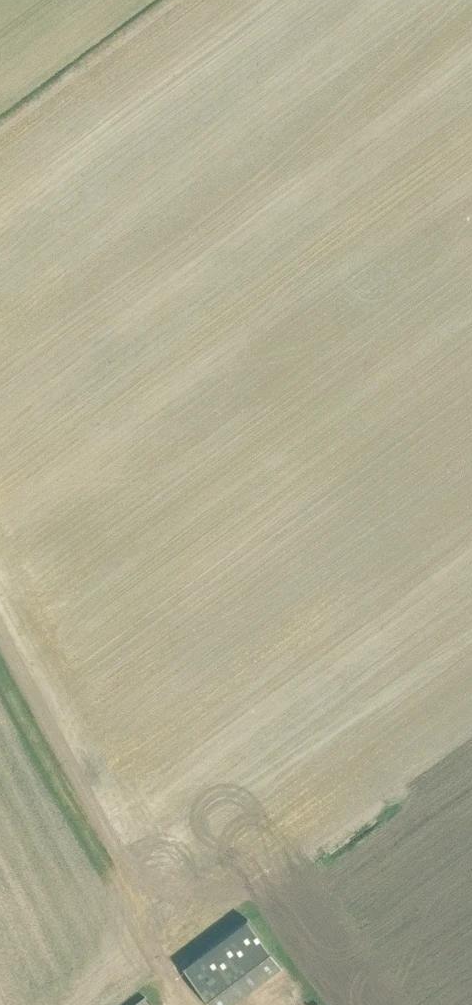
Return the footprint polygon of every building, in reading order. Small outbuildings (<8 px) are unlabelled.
[(181,962),(184,966),(190,962),(187,957),(181,962)] [(144,997),(132,1004),(149,1004),(144,997)]
